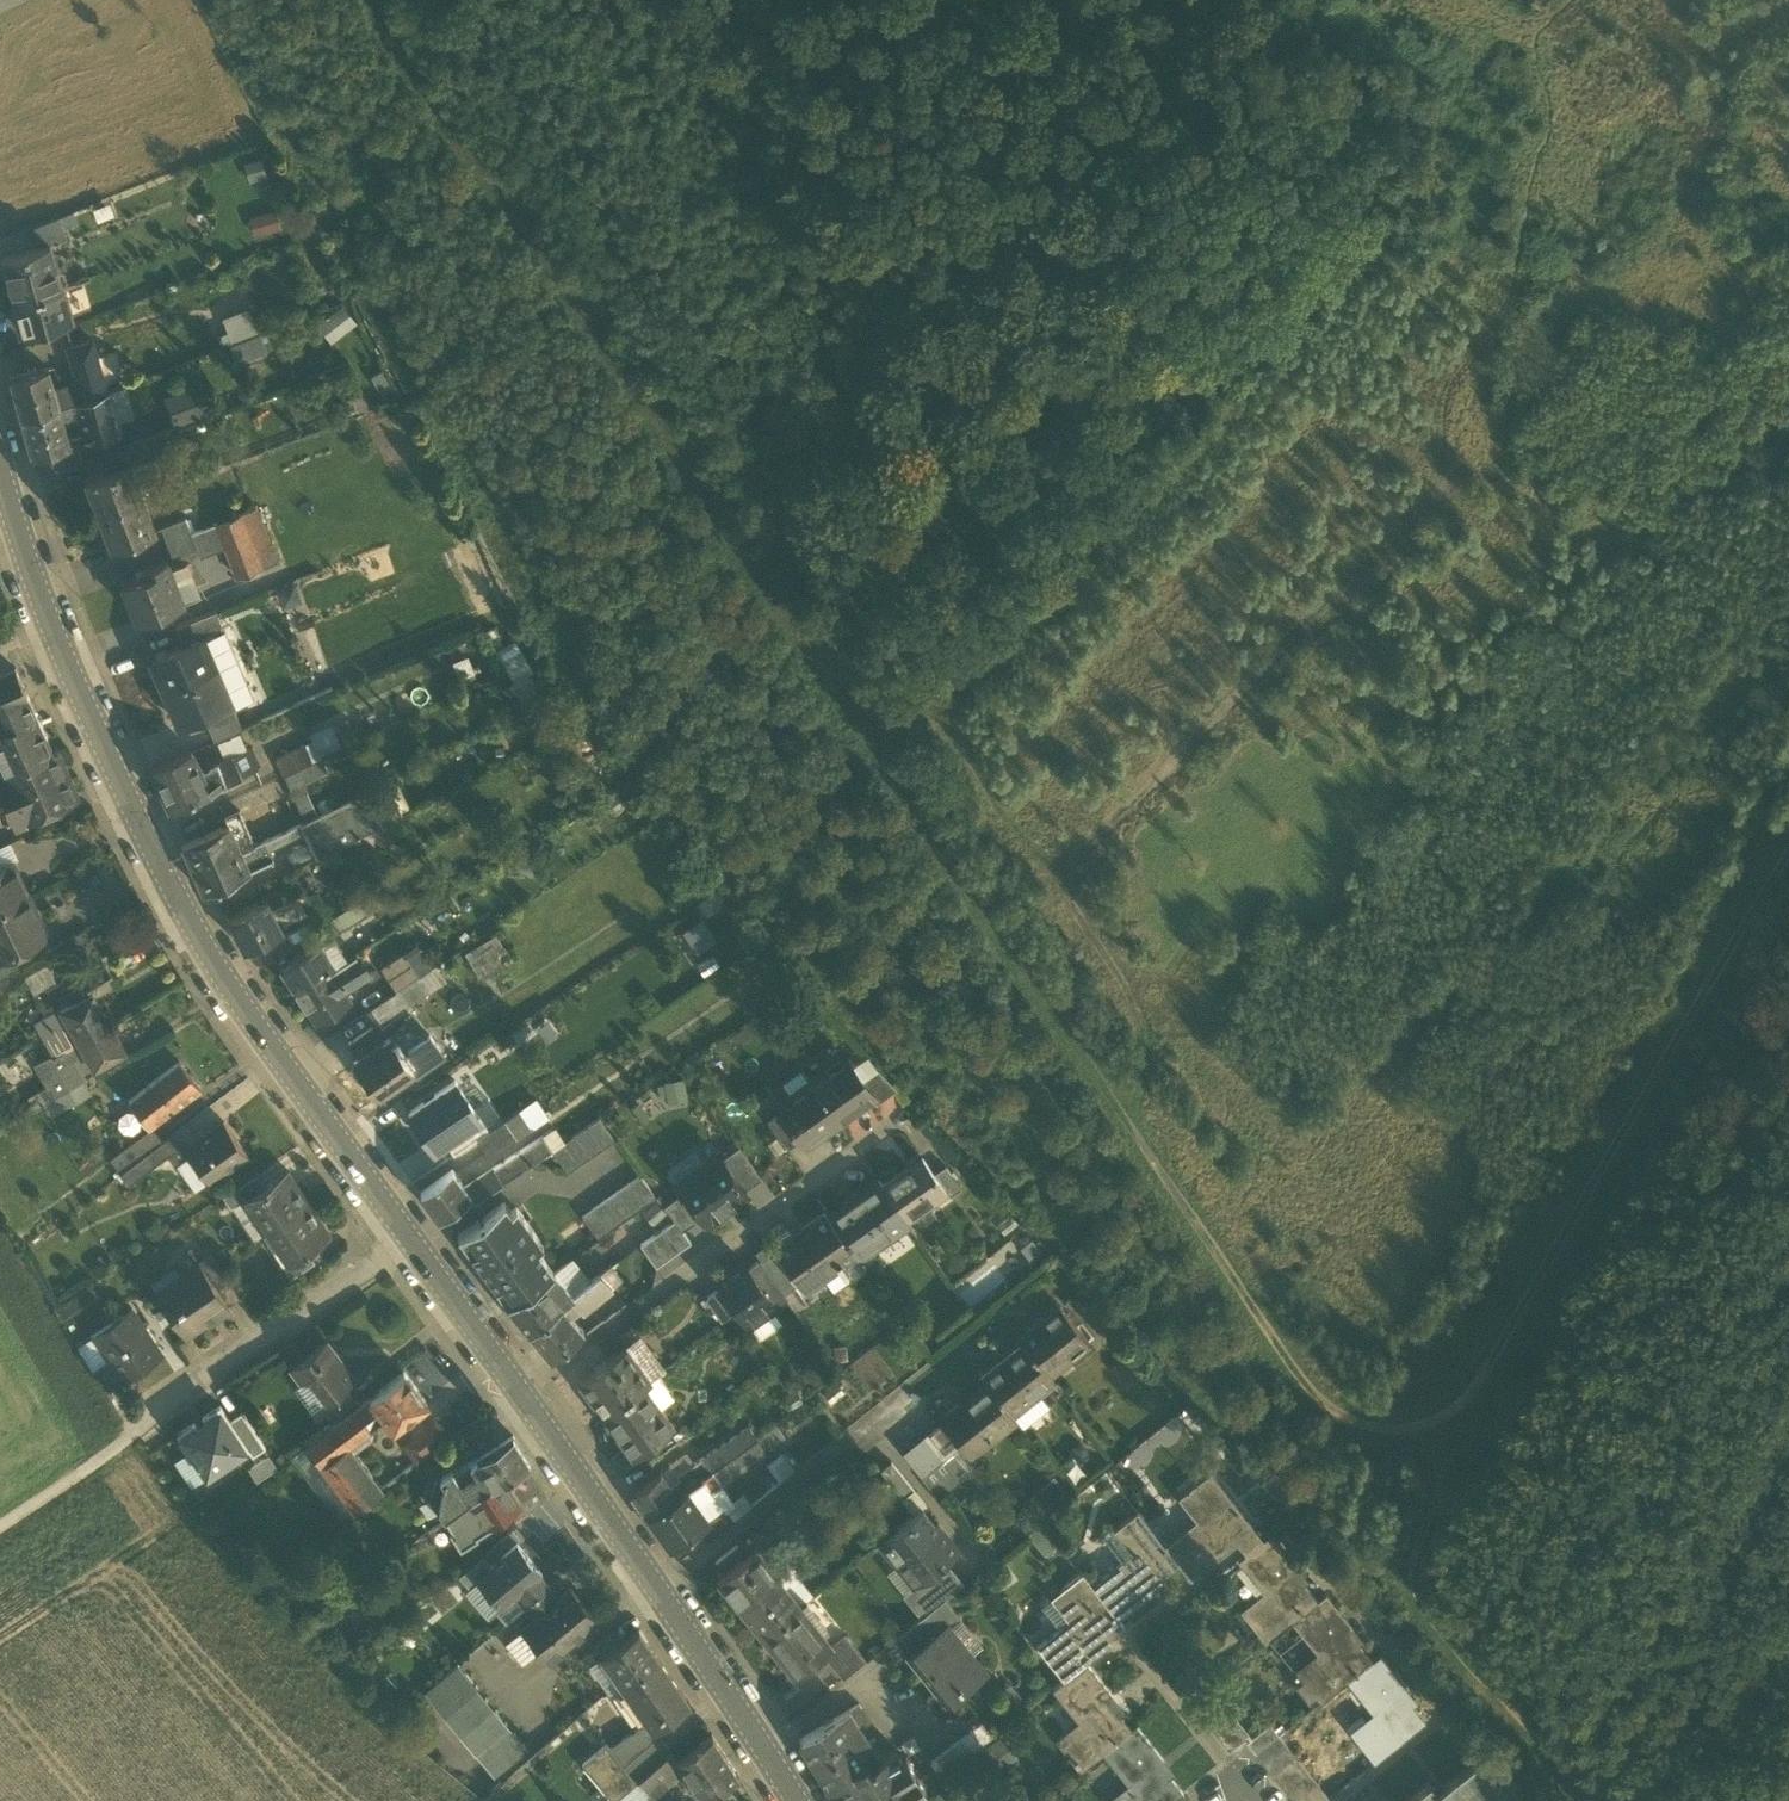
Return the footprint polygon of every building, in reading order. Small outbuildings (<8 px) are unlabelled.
[(278,208),(252,216),(257,234),(283,226),(278,208)] [(68,214),(60,217),(63,228),(72,225),(68,214)] [(59,217),(34,227),(38,241),(65,234),(63,228),(60,217),(59,217)] [(49,244),(1,258),(14,302),(62,289),(49,244)] [(14,302),(13,303),(22,332),(71,318),(63,288),(14,302)] [(329,340),(359,324),(347,303),(318,319),(329,340)] [(252,318),(226,327),(230,341),(257,331),(252,318)] [(259,336),(232,347),(238,360),(265,350),(259,336)] [(93,340),(67,347),(77,383),(54,389),(59,407),(88,399),(107,391),(93,340)] [(48,368),(10,378),(22,418),(59,407),(54,389),(48,368)] [(202,417),(191,388),(168,397),(179,426),(180,426),(202,417)] [(107,391),(88,399),(59,407),(63,422),(81,417),(85,430),(87,439),(87,440),(119,432),(108,391),(107,391)] [(59,407),(22,418),(32,456),(70,445),(70,444),(67,435),(63,422),(59,407)] [(179,426),(155,435),(160,448),(185,439),(180,426),(179,426)] [(85,430),(67,435),(70,444),(87,439),(85,430)] [(155,435),(130,445),(137,462),(162,453),(160,448),(155,435)] [(130,462),(85,479),(98,513),(143,496),(130,462)] [(143,496),(98,513),(111,548),(156,531),(143,496)] [(259,506),(242,513),(262,567),(262,568),(279,562),(259,506)] [(197,513),(186,517),(192,532),(203,528),(197,513)] [(242,513),(217,522),(226,546),(237,577),(262,567),(242,513)] [(186,517),(161,526),(167,542),(192,532),(186,517)] [(203,528),(192,532),(198,548),(201,556),(226,546),(217,522),(203,528)] [(192,532),(167,542),(173,557),(198,548),(192,532)] [(166,558),(142,567),(144,573),(123,581),(138,619),(182,602),(170,568),(166,558)] [(182,563),(170,568),(182,602),(200,594),(193,576),(188,578),(182,563)] [(217,610),(176,626),(184,645),(202,637),(203,639),(225,629),(217,610)] [(184,645),(152,659),(165,690),(180,683),(215,668),(203,639),(202,637),(184,645)] [(517,637),(496,647),(521,699),(542,689),(517,637)] [(0,674),(0,703),(26,692),(16,667),(0,674)] [(215,668),(180,683),(165,690),(179,723),(203,713),(230,701),(217,668),(215,668)] [(0,703),(0,758),(6,770),(6,772),(53,751),(52,750),(26,692),(0,703)] [(230,701),(203,713),(214,739),(242,727),(230,701)] [(303,745),(276,758),(276,759),(275,759),(279,770),(281,769),(283,774),(302,765),(303,766),(312,762),(303,745)] [(6,772),(6,770),(0,773),(0,785),(17,823),(78,796),(57,748),(52,750),(53,751),(6,772)] [(246,749),(231,756),(240,775),(256,768),(246,749)] [(190,750),(152,767),(170,806),(208,789),(200,770),(195,759),(190,750)] [(205,755),(195,759),(200,770),(209,766),(205,755)] [(209,766),(200,770),(208,789),(240,775),(231,756),(209,766)] [(312,762),(303,766),(308,776),(288,785),(290,789),(327,772),(321,758),(312,762)] [(302,765),(283,774),(288,785),(308,776),(303,766),(302,765)] [(409,809),(397,785),(389,789),(400,814),(409,809)] [(389,789),(359,804),(371,829),(400,814),(389,789)] [(355,796),(301,822),(311,844),(317,856),(371,829),(359,804),(355,796)] [(240,811),(224,818),(227,825),(229,824),(235,838),(249,832),(240,811)] [(301,822),(286,830),(292,844),(296,851),(311,844),(301,822)] [(218,829),(182,845),(194,872),(222,860),(219,854),(228,851),(232,861),(242,856),(240,852),(241,852),(235,838),(229,824),(227,825),(221,828),(220,827),(218,827),(218,829)] [(254,845),(241,852),(249,871),(261,866),(263,866),(263,867),(287,855),(284,849),(292,844),(286,830),(254,845)] [(249,832),(235,838),(241,852),(254,845),(249,832)] [(222,860),(194,872),(203,893),(235,879),(234,878),(249,871),(241,852),(240,852),(242,856),(232,861),(228,851),(219,854),(222,860)] [(27,897),(11,863),(0,868),(0,910),(27,897)] [(298,883),(266,899),(274,914),(305,898),(298,883)] [(0,910),(0,958),(13,952),(35,941),(32,935),(37,933),(40,924),(27,897),(0,910)] [(266,898),(227,918),(244,950),(282,930),(274,914),(266,899),(266,898)] [(359,900),(329,919),(337,932),(368,913),(359,900)] [(686,929),(701,950),(719,937),(705,916),(686,929)] [(88,930),(73,938),(81,953),(85,951),(93,965),(103,959),(88,930)] [(465,954),(481,976),(512,955),(497,932),(465,954)] [(332,934),(280,966),(295,990),(347,958),(332,934)] [(0,981),(0,988),(2,992),(57,962),(51,952),(0,981)] [(20,967),(13,952),(0,958),(0,978),(20,967)] [(295,990),(294,990),(315,1023),(352,1001),(340,982),(364,967),(355,953),(347,958),(295,990)] [(403,953),(380,968),(388,980),(411,964),(403,953)] [(411,964),(388,980),(396,992),(416,978),(419,976),(411,964)] [(108,965),(84,979),(87,986),(91,995),(93,994),(93,995),(116,982),(108,965)] [(416,978),(399,990),(409,1003),(426,992),(416,978)] [(83,988),(68,996),(72,1004),(91,995),(87,986),(83,988)] [(396,992),(369,1010),(377,1022),(380,1027),(381,1026),(411,1007),(409,1003),(399,990),(396,992)] [(72,1004),(60,1010),(66,1019),(78,1042),(110,1025),(93,995),(93,994),(91,995),(72,1004)] [(60,1010),(41,1020),(50,1034),(66,1019),(60,1010)] [(66,1019),(50,1034),(55,1046),(66,1040),(71,1047),(79,1043),(78,1042),(66,1019)] [(50,1034),(41,1020),(35,1023),(49,1049),(55,1046),(50,1034)] [(377,1022),(352,1040),(364,1057),(390,1039),(381,1026),(380,1027),(377,1022)] [(110,1025),(78,1042),(79,1043),(81,1047),(100,1036),(99,1034),(112,1027),(111,1026),(110,1026),(110,1025)] [(100,1036),(81,1047),(85,1054),(94,1069),(126,1051),(112,1027),(99,1034),(100,1036)] [(430,1036),(408,1052),(412,1057),(406,1061),(414,1072),(441,1052),(430,1036)] [(364,1057),(356,1063),(379,1097),(414,1072),(406,1061),(390,1039),(364,1057)] [(55,1046),(49,1049),(53,1057),(59,1054),(71,1047),(66,1040),(55,1046)] [(71,1047),(59,1054),(66,1066),(73,1062),(81,1057),(85,1054),(81,1047),(79,1043),(71,1047)] [(861,1080),(840,1052),(823,1064),(821,1074),(810,1082),(814,1088),(839,1123),(872,1099),(874,1098),(861,1080)] [(66,1066),(59,1054),(53,1057),(38,1065),(50,1086),(56,1096),(73,1087),(83,1081),(84,1080),(73,1062),(66,1066)] [(179,1062),(140,1092),(162,1120),(201,1090),(179,1062)] [(897,1089),(877,1069),(861,1080),(874,1098),(872,1099),(876,1104),(897,1089)] [(83,1081),(73,1087),(79,1098),(89,1092),(83,1081)] [(446,1143),(481,1119),(455,1081),(408,1113),(434,1151),(446,1143)] [(664,1099),(688,1098),(688,1081),(663,1082),(664,1099)] [(50,1086),(37,1093),(43,1103),(56,1096),(50,1086)] [(814,1088),(796,1101),(792,1095),(776,1106),(780,1112),(800,1139),(806,1147),(839,1123),(814,1088)] [(162,1120),(140,1092),(129,1101),(150,1129),(162,1120)] [(530,1130),(517,1112),(503,1121),(516,1139),(530,1130)] [(800,1139),(780,1112),(767,1121),(787,1148),(800,1139)] [(599,1117),(552,1150),(568,1173),(614,1140),(599,1117)] [(481,1119),(446,1143),(454,1154),(489,1130),(481,1119)] [(224,1121),(186,1148),(190,1153),(179,1161),(180,1162),(184,1166),(183,1167),(184,1175),(191,1186),(193,1189),(195,1190),(209,1180),(247,1153),(224,1121)] [(503,1121),(477,1139),(490,1157),(516,1139),(503,1121)] [(143,1135),(110,1160),(121,1174),(147,1154),(161,1143),(154,1133),(146,1139),(143,1135)] [(543,1134),(527,1145),(537,1159),(552,1149),(543,1134)] [(161,1143),(147,1154),(156,1165),(176,1149),(168,1138),(161,1143)] [(527,1145),(494,1167),(503,1182),(537,1159),(527,1145)] [(738,1146),(721,1158),(744,1190),(761,1177),(738,1146)] [(147,1154),(134,1163),(143,1174),(156,1165),(147,1154)] [(721,1158),(718,1154),(678,1183),(706,1222),(746,1193),(721,1158)] [(933,1173),(922,1158),(882,1186),(902,1214),(923,1198),(927,1204),(946,1191),(933,1173)] [(961,1188),(945,1165),(933,1173),(946,1191),(949,1196),(961,1188)] [(494,1167),(465,1187),(471,1195),(470,1196),(474,1202),(503,1182),(494,1167)] [(452,1170),(419,1193),(438,1219),(470,1196),(471,1195),(465,1187),(452,1170)] [(265,1186),(247,1197),(247,1198),(248,1199),(268,1230),(307,1204),(286,1172),(265,1186)] [(257,1174),(233,1189),(241,1201),(242,1203),(248,1199),(247,1198),(247,1197),(265,1186),(257,1174)] [(640,1175),(582,1216),(598,1239),(656,1197),(640,1175)] [(859,1196),(830,1216),(829,1215),(828,1216),(855,1255),(854,1256),(856,1260),(877,1245),(873,1239),(904,1217),(902,1214),(882,1186),(878,1180),(858,1194),(859,1196)] [(233,1189),(223,1196),(231,1207),(241,1201),(233,1189)] [(695,1221),(676,1196),(664,1205),(675,1220),(682,1230),(695,1221)] [(543,1245),(516,1207),(511,1211),(504,1202),(461,1233),(474,1251),(471,1253),(495,1287),(498,1284),(511,1302),(542,1279),(543,1280),(554,1271),(538,1249),(543,1245)] [(307,1204),(268,1230),(288,1260),(289,1262),(307,1250),(328,1236),(307,1204)] [(825,1212),(791,1236),(787,1230),(769,1243),(803,1291),(821,1279),(820,1276),(838,1263),(843,1272),(847,1269),(843,1263),(854,1256),(855,1255),(828,1216),(825,1212)] [(680,1251),(691,1243),(682,1230),(675,1220),(663,1228),(680,1251)] [(668,1259),(680,1251),(663,1228),(652,1236),(668,1259)] [(657,1267),(668,1259),(652,1236),(640,1244),(657,1267)] [(307,1250),(289,1262),(288,1260),(282,1264),(291,1278),(315,1262),(307,1250)] [(224,1273),(210,1252),(198,1260),(212,1281),(224,1273)] [(591,1281),(572,1257),(554,1271),(574,1295),(584,1287),(591,1281)] [(198,1260),(179,1272),(175,1265),(150,1282),(186,1336),(229,1307),(228,1305),(212,1281),(198,1260)] [(742,1260),(715,1279),(736,1311),(747,1326),(775,1307),(748,1268),(742,1260)] [(784,1294),(760,1260),(748,1268),(775,1307),(788,1298),(785,1294),(784,1294)] [(554,1271),(543,1280),(542,1279),(511,1302),(507,1304),(529,1331),(570,1298),(574,1295),(554,1271)] [(224,1273),(212,1281),(228,1305),(240,1297),(224,1273)] [(612,1287),(600,1274),(591,1281),(584,1287),(596,1300),(612,1287)] [(574,1295),(570,1298),(579,1307),(582,1311),(583,1311),(596,1300),(584,1287),(574,1295)] [(720,1287),(705,1298),(721,1322),(736,1311),(720,1287)] [(579,1307),(570,1298),(563,1304),(571,1313),(579,1307)] [(571,1313),(563,1304),(529,1331),(550,1357),(584,1329),(571,1313)] [(1059,1305),(1017,1338),(1022,1344),(1043,1370),(1044,1369),(1063,1354),(1068,1359),(1089,1342),(1059,1305)] [(132,1307),(91,1334),(92,1335),(78,1344),(91,1365),(105,1355),(121,1379),(162,1352),(132,1307)] [(355,1378),(326,1341),(290,1368),(301,1382),(309,1376),(326,1399),(327,1400),(345,1385),(355,1378)] [(1022,1344),(981,1377),(985,1383),(986,1382),(1011,1414),(1012,1413),(1037,1393),(1053,1380),(1044,1369),(1043,1370),(1022,1344)] [(625,1345),(604,1360),(595,1367),(578,1378),(603,1413),(644,1384),(650,1380),(625,1345)] [(91,1365),(90,1365),(105,1390),(121,1379),(105,1355),(91,1365)] [(404,1371),(370,1397),(381,1412),(392,1428),(427,1402),(404,1371)] [(985,1383),(945,1415),(946,1417),(963,1437),(975,1452),(991,1439),(986,1434),(1011,1414),(986,1382),(985,1383)] [(644,1384),(603,1413),(621,1438),(661,1408),(644,1384)] [(345,1385),(327,1400),(326,1399),(322,1402),(338,1421),(360,1404),(345,1385)] [(1037,1393),(1012,1413),(1023,1427),(1049,1407),(1037,1393)] [(338,1421),(306,1445),(321,1466),(349,1445),(354,1451),(370,1439),(371,1433),(369,1430),(370,1429),(366,1424),(381,1412),(370,1397),(360,1404),(338,1421)] [(177,1435),(206,1478),(250,1449),(230,1420),(221,1407),(177,1435)] [(661,1408),(621,1438),(633,1455),(673,1425),(661,1408)] [(243,1412),(230,1420),(250,1449),(253,1455),(265,1447),(243,1412)] [(494,1437),(479,1417),(459,1431),(474,1451),(494,1437)] [(946,1417),(924,1435),(944,1459),(961,1444),(958,1441),(963,1437),(946,1417)] [(435,1420),(403,1445),(417,1462),(448,1438),(435,1420)] [(748,1427),(702,1458),(711,1472),(757,1440),(748,1427)] [(776,1427),(758,1440),(766,1452),(784,1437),(776,1427)] [(513,1435),(477,1458),(486,1471),(495,1484),(503,1479),(530,1462),(513,1435)] [(944,1459),(924,1435),(902,1453),(921,1477),(944,1459)] [(711,1472),(677,1495),(647,1516),(670,1547),(699,1528),(710,1520),(708,1519),(724,1506),(724,1507),(730,1504),(731,1502),(732,1500),(732,1499),(721,1485),(767,1453),(766,1452),(758,1440),(757,1440),(711,1472)] [(354,1451),(349,1445),(321,1466),(355,1510),(383,1490),(354,1451)] [(251,1463),(259,1476),(277,1465),(269,1452),(251,1463)] [(795,1470),(781,1453),(767,1465),(781,1482),(795,1470)] [(486,1471),(477,1458),(470,1463),(477,1475),(481,1472),(486,1471)] [(702,1458),(677,1475),(679,1478),(670,1485),(677,1495),(711,1472),(702,1458)] [(944,1459),(921,1477),(937,1496),(959,1478),(944,1459)] [(470,1463),(469,1463),(468,1461),(452,1471),(460,1484),(459,1485),(468,1500),(495,1484),(486,1471),(481,1472),(477,1475),(470,1463)] [(913,1489),(891,1462),(880,1470),(902,1498),(913,1489)] [(452,1470),(434,1482),(430,1498),(444,1519),(444,1518),(468,1500),(459,1485),(460,1484),(452,1471),(452,1470)] [(660,1472),(631,1493),(647,1516),(677,1495),(670,1485),(660,1472)] [(1206,1517),(1199,1523),(1196,1520),(1164,1546),(1178,1563),(1190,1579),(1223,1553),(1219,1549),(1250,1524),(1209,1472),(1186,1491),(1206,1517)] [(468,1500),(444,1518),(452,1532),(449,1533),(460,1550),(478,1539),(477,1537),(492,1528),(489,1524),(519,1506),(503,1479),(495,1484),(468,1500)] [(724,1506),(708,1519),(710,1520),(699,1528),(708,1540),(734,1519),(724,1507),(724,1506)] [(922,1508),(881,1540),(898,1563),(939,1530),(922,1508)] [(1137,1511),(1113,1530),(1132,1553),(1091,1585),(1118,1618),(1150,1593),(1147,1588),(1178,1563),(1164,1546),(1137,1511)] [(939,1530),(898,1563),(915,1584),(916,1585),(943,1564),(957,1552),(939,1530)] [(1297,1566),(1271,1533),(1237,1560),(1263,1592),(1267,1590),(1273,1597),(1246,1618),(1265,1641),(1292,1620),(1317,1600),(1292,1569),(1297,1566)] [(746,1555),(737,1544),(715,1562),(724,1573),(746,1555)] [(541,1573),(517,1545),(492,1566),(477,1579),(478,1580),(501,1607),(516,1594),(526,1605),(548,1587),(538,1575),(541,1573)] [(724,1573),(717,1578),(740,1606),(776,1577),(763,1562),(764,1561),(754,1548),(746,1555),(724,1573)] [(483,1556),(459,1576),(469,1587),(478,1580),(477,1579),(492,1566),(483,1556)] [(943,1564),(916,1585),(915,1584),(903,1594),(921,1617),(945,1599),(961,1585),(943,1564)] [(1082,1573),(1059,1591),(1077,1615),(1037,1646),(1064,1680),(1086,1662),(1094,1655),(1091,1651),(1123,1625),(1118,1618),(1091,1585),(1082,1573)] [(776,1577),(740,1606),(762,1634),(798,1605),(785,1589),(786,1588),(777,1576),(776,1577)] [(557,1598),(548,1587),(526,1605),(535,1616),(520,1628),(521,1629),(504,1643),(522,1664),(538,1650),(548,1661),(598,1620),(570,1587),(557,1598)] [(1351,1626),(1326,1593),(1317,1600),(1292,1620),(1318,1653),(1321,1650),(1327,1657),(1301,1678),(1320,1701),(1346,1680),(1371,1660),(1347,1629),(1351,1626)] [(921,1617),(907,1628),(921,1646),(946,1626),(947,1628),(960,1618),(945,1599),(921,1617)] [(798,1605),(762,1634),(795,1675),(822,1654),(832,1645),(831,1644),(799,1604),(798,1605)] [(921,1646),(908,1656),(937,1692),(952,1679),(957,1684),(956,1685),(958,1687),(957,1688),(958,1690),(982,1671),(947,1628),(946,1626),(921,1646)] [(617,1627),(594,1645),(601,1655),(624,1638),(617,1627)] [(601,1655),(606,1663),(620,1683),(658,1658),(638,1629),(624,1638),(601,1655)] [(844,1634),(831,1644),(832,1645),(822,1654),(843,1679),(866,1661),(844,1634)] [(1405,1686),(1380,1654),(1371,1660),(1346,1680),(1372,1713),(1376,1710),(1382,1717),(1355,1738),(1374,1762),(1425,1721),(1401,1690),(1405,1686)] [(658,1658),(620,1683),(647,1723),(652,1729),(653,1728),(689,1703),(658,1658)] [(1112,1695),(1086,1662),(1064,1680),(1052,1689),(1078,1721),(1081,1719),(1087,1726),(1061,1747),(1080,1770),(1103,1752),(1131,1729),(1107,1698),(1112,1695)] [(525,1744),(457,1663),(435,1682),(454,1704),(443,1713),(474,1750),(485,1741),(490,1747),(502,1762),(525,1744)] [(620,1683),(606,1663),(597,1670),(611,1689),(620,1683)] [(620,1683),(611,1689),(610,1690),(637,1729),(637,1730),(647,1723),(620,1683)] [(859,1704),(849,1710),(860,1727),(869,1721),(859,1704)] [(849,1710),(849,1709),(838,1716),(868,1764),(878,1758),(860,1727),(849,1710)] [(1245,1737),(1225,1712),(1208,1725),(1228,1750),(1245,1737)] [(838,1715),(800,1739),(830,1788),(837,1783),(868,1764),(838,1716),(838,1715)] [(637,1729),(610,1748),(623,1765),(658,1734),(653,1728),(652,1729),(647,1723),(637,1730),(637,1729)] [(1269,1723),(1247,1741),(1256,1752),(1278,1734),(1269,1723)] [(1136,1725),(1131,1729),(1103,1752),(1135,1792),(1124,1800),(1171,1800),(1182,1792),(1158,1761),(1162,1758),(1136,1725)] [(969,1733),(932,1762),(948,1783),(985,1754),(969,1733)] [(623,1765),(622,1766),(636,1782),(638,1780),(672,1750),(658,1734),(623,1765)] [(1256,1752),(1264,1763),(1287,1745),(1278,1734),(1256,1752)] [(738,1775),(712,1735),(677,1757),(676,1758),(682,1766),(703,1799),(738,1775)] [(485,1741),(474,1750),(479,1756),(490,1747),(485,1741)] [(582,1764),(613,1800),(614,1800),(636,1782),(622,1766),(623,1765),(610,1748),(607,1743),(582,1764)] [(1264,1763),(1273,1773),(1295,1755),(1287,1745),(1264,1763)] [(894,1747),(878,1758),(868,1764),(837,1783),(848,1800),(927,1800),(921,1792),(925,1789),(906,1758),(902,1761),(894,1747)] [(672,1750),(638,1780),(651,1796),(675,1774),(674,1773),(682,1766),(676,1758),(677,1757),(672,1750)] [(1273,1773),(1282,1784),(1304,1766),(1295,1755),(1273,1773)] [(1406,1800),(1515,1800),(1479,1757),(1436,1791),(1429,1782),(1406,1800)] [(1282,1784),(1290,1794),(1313,1776),(1304,1766),(1282,1784)] [(1296,1800),(1304,1800),(1321,1787),(1313,1776),(1290,1794),(1296,1800)] [(614,1800),(652,1800),(651,1796),(638,1780),(636,1782),(614,1800)] [(1330,1797),(1321,1787),(1304,1800),(1325,1800),(1330,1797)]
